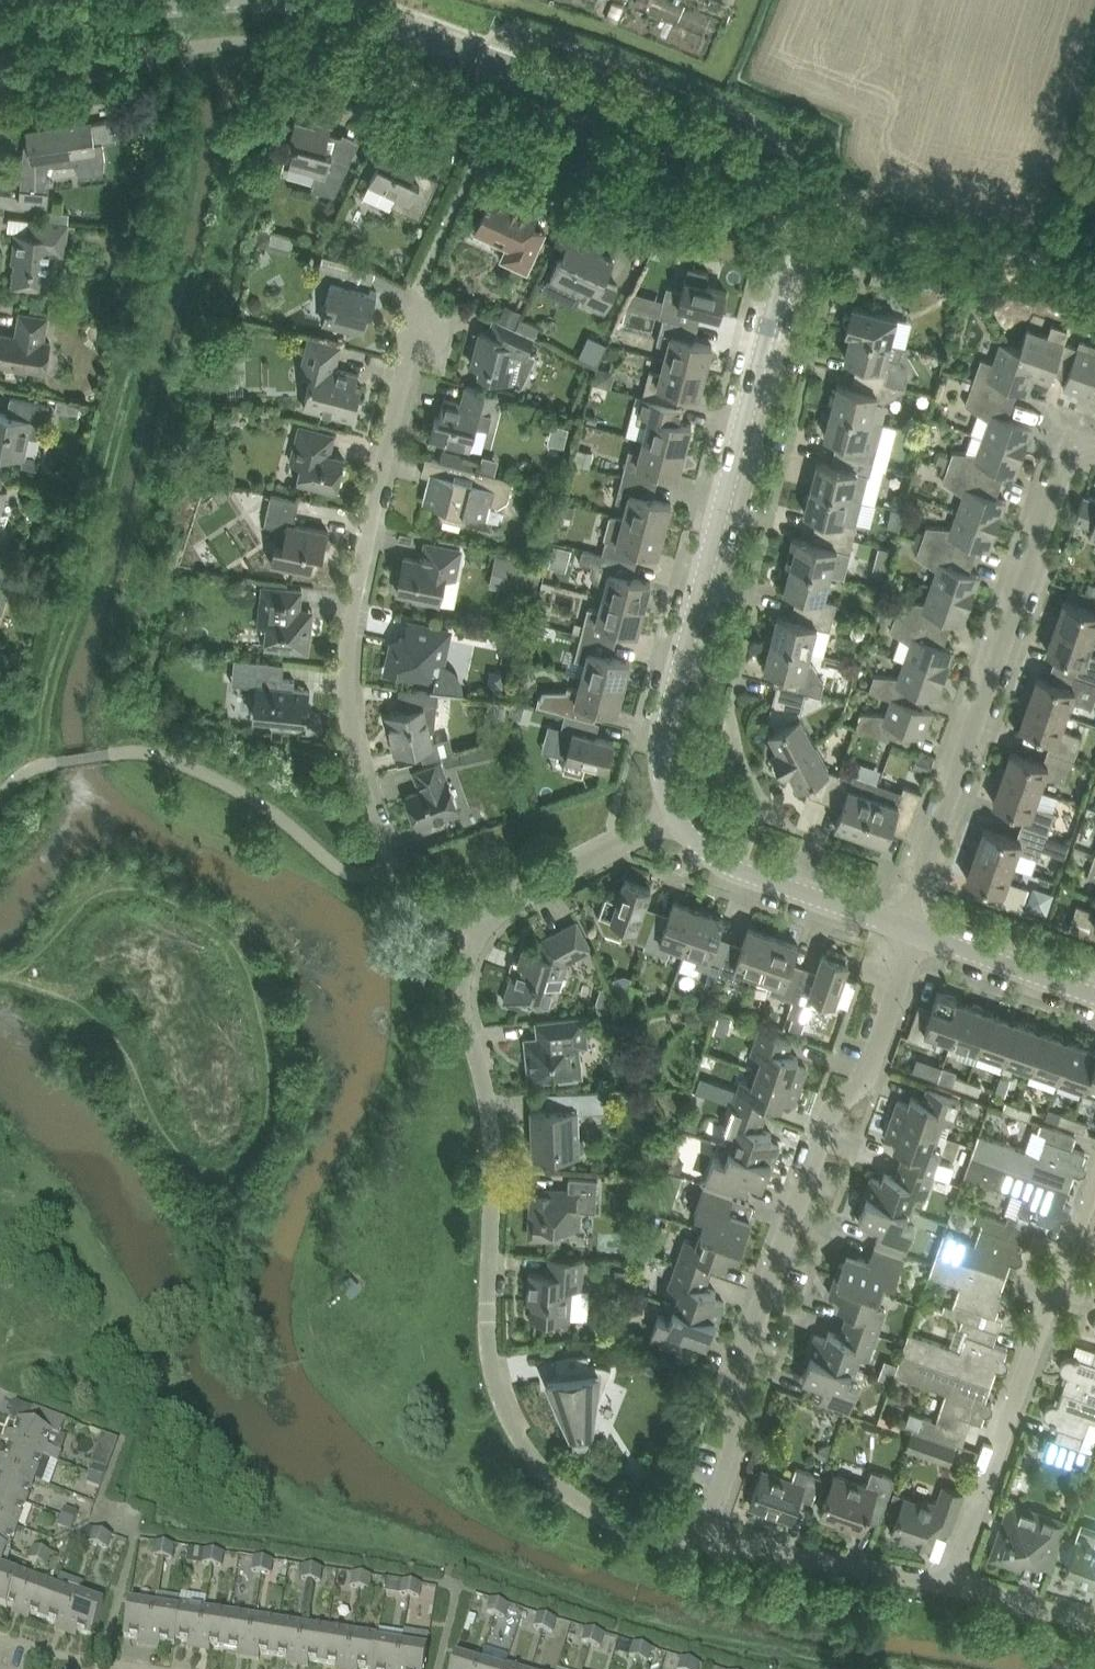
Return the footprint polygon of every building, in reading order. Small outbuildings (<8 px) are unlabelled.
[(317,123),(296,118),(291,139),(296,141),(290,165),(317,172),(313,188),(335,194),(342,180),(351,160),(338,154),(343,135),(331,132),(333,124),(318,120),(317,123)] [(24,153),(20,203),(42,205),(49,205),(51,179),(47,179),(49,164),(49,161),(77,159),(78,161),(80,175),(105,171),(106,157),(104,141),(118,140),(114,119),(93,122),(28,132),(29,143),(31,152),(24,153)] [(820,144),(823,136),(825,133),(814,128),(809,139),(820,144)] [(421,218),(439,178),(417,168),(421,159),(388,144),(371,180),(365,195),(391,208),(393,204),(421,218)] [(528,271),(543,239),(529,232),(538,213),(512,201),(515,196),(495,187),(487,202),(489,203),(476,231),(508,246),(502,259),(528,271)] [(46,209),(45,220),(69,223),(70,212),(46,209)] [(65,254),(69,223),(45,220),(31,218),(30,233),(17,231),(15,249),(18,249),(13,287),(51,291),(55,253),(65,254)] [(260,230),(256,243),(267,246),(271,243),(274,234),(272,233),(260,230)] [(615,259),(595,250),(597,245),(574,235),(563,257),(561,256),(552,277),(587,293),(583,303),(606,313),(619,285),(606,279),(615,259)] [(373,308),(378,291),(354,284),(358,270),(322,261),(318,276),(332,280),(328,296),(330,297),(324,321),(361,330),(367,307),(373,308)] [(668,285),(660,316),(664,317),(664,316),(692,324),(696,310),(720,316),(727,290),(707,284),(710,272),(690,266),(684,288),(684,289),(668,285)] [(910,289),(913,276),(874,267),(871,281),(910,289)] [(516,324),(523,310),(507,303),(501,317),(516,324)] [(845,315),(845,317),(845,319),(847,321),(849,323),(847,330),(847,331),(852,332),(852,331),(892,342),(907,345),(913,320),(898,316),(854,304),(852,312),(849,312),(847,313),(845,315)] [(1065,314),(1064,308),(1058,307),(1054,310),(1055,316),(1061,317),(1065,314)] [(48,317),(43,316),(21,312),(17,335),(1,333),(0,341),(0,363),(46,371),(51,341),(44,340),(48,317)] [(706,369),(713,344),(689,338),(692,324),(664,316),(658,342),(669,345),(666,359),(706,369)] [(536,335),(540,326),(521,317),(517,327),(536,335)] [(536,335),(517,327),(501,320),(495,333),(481,329),(472,364),(489,368),(488,374),(509,379),(512,380),(519,350),(528,353),(536,335)] [(1028,329),(1021,348),(1035,376),(1046,380),(1051,382),(1055,372),(1068,376),(1078,346),(1065,342),(1070,329),(1053,324),(1049,336),(1028,329)] [(906,386),(909,373),(901,359),(888,356),(892,342),(852,331),(852,332),(845,357),(865,362),(861,375),(906,386)] [(597,363),(607,342),(589,334),(579,354),(597,363)] [(308,344),(303,362),(315,365),(304,406),(333,413),(354,419),(361,392),(363,384),(357,382),(360,373),(336,367),(340,352),(342,344),(310,336),(308,344)] [(1081,339),(1078,346),(1068,376),(1064,387),(1081,393),(1082,390),(1091,393),(1093,385),(1094,386),(1094,344),(1081,339)] [(982,358),(974,380),(991,386),(989,394),(1014,403),(1018,389),(1029,393),(1031,387),(1035,376),(1021,348),(1002,341),(995,362),(982,358)] [(700,395),(706,369),(666,359),(662,372),(651,369),(644,395),(672,403),(676,388),(700,395)] [(599,366),(594,382),(610,386),(612,378),(606,368),(599,366)] [(906,386),(861,375),(858,388),(839,383),(832,408),(872,419),(875,405),(878,406),(905,389),(906,386)] [(974,380),(966,403),(990,420),(985,436),(1025,450),(1030,434),(1033,425),(1031,424),(1009,417),(1014,403),(989,394),(991,386),(974,380)] [(493,427),(502,394),(488,390),(467,384),(467,386),(469,387),(466,400),(462,402),(445,398),(440,417),(436,416),(431,438),(472,449),(478,423),(493,427)] [(644,395),(637,421),(649,424),(645,438),(686,448),(692,423),(681,420),(685,406),(672,403),(644,395)] [(25,457),(29,435),(37,437),(45,432),(51,405),(33,401),(12,397),(11,398),(17,399),(14,414),(0,411),(0,452),(25,457)] [(58,399),(56,410),(66,412),(69,401),(58,399)] [(82,404),(69,401),(66,412),(79,415),(82,404)] [(832,408),(825,434),(845,439),(841,452),(871,460),(875,461),(885,422),(872,419),(832,408)] [(231,411),(228,415),(229,420),(233,422),(238,421),(241,418),(240,413),(236,410),(231,411)] [(337,489),(345,458),(330,454),(335,434),(301,425),(292,461),(303,464),(299,480),(337,489)] [(939,453),(936,462),(943,464),(1001,484),(1006,471),(1013,474),(1016,475),(1019,467),(1025,450),(985,436),(973,432),(967,452),(954,451),(952,457),(939,453)] [(679,474),(686,448),(645,438),(642,451),(630,448),(623,474),(651,481),(655,467),(679,474)] [(591,466),(595,451),(578,447),(574,462),(591,466)] [(819,460),(812,486),(863,499),(869,475),(871,476),(875,461),(871,460),(841,452),(838,465),(819,460)] [(499,505),(509,499),(514,478),(448,461),(427,456),(423,473),(435,476),(429,502),(440,505),(440,508),(445,517),(463,521),(472,517),(473,513),(488,517),(491,502),(499,505)] [(943,464),(941,472),(946,473),(943,480),(964,494),(958,511),(998,525),(1004,508),(1007,500),(1004,499),(997,496),(1001,484),(943,464)] [(665,527),(672,502),(648,496),(651,481),(623,474),(617,500),(628,503),(625,517),(665,527)] [(812,486),(805,511),(825,516),(821,529),(855,538),(858,525),(857,524),(863,499),(812,486)] [(259,500),(260,491),(247,489),(245,498),(259,500)] [(280,526),(272,562),(313,570),(317,549),(325,551),(329,530),(295,523),(300,499),(272,493),(265,523),(280,526)] [(1085,493),(1075,520),(1092,526),(1090,532),(1094,534),(1094,496),(1085,493)] [(894,498),(891,506),(904,510),(907,497),(899,495),(894,498)] [(565,502),(562,513),(573,516),(576,505),(565,502)] [(918,529),(915,537),(975,558),(979,546),(987,549),(990,550),(993,541),(998,525),(958,511),(953,527),(928,525),(925,532),(918,529)] [(610,527),(603,553),(631,560),(634,546),(659,553),(665,527),(625,517),(613,514),(610,527)] [(794,536),(787,562),(792,563),(832,573),(844,577),(845,577),(851,552),(855,538),(821,529),(818,542),(812,541),(799,537),(794,536)] [(915,537),(912,545),(920,548),(917,555),(938,569),(932,585),(972,599),(978,583),(981,574),(978,573),(971,571),(975,558),(915,537)] [(458,578),(464,548),(448,546),(427,541),(423,560),(405,556),(398,591),(416,594),(415,598),(437,602),(441,604),(446,576),(458,578)] [(573,547),(556,543),(550,564),(567,569),(573,547)] [(645,606),(651,581),(627,575),(631,560),(603,553),(584,548),(581,561),(594,565),(592,574),(595,580),(607,583),(604,596),(645,606)] [(501,556),(497,573),(518,578),(515,591),(537,596),(544,566),(501,556)] [(3,599),(9,581),(12,581),(13,577),(11,576),(12,571),(13,572),(14,567),(0,563),(0,598),(3,599)] [(835,615),(838,602),(825,598),(832,573),(792,563),(785,589),(804,594),(801,606),(835,615)] [(1090,582),(1087,590),(1094,594),(1094,584),(1090,582)] [(264,585),(259,627),(269,628),(267,647),(287,649),(309,652),(313,617),(314,608),(301,607),(303,589),(281,587),(264,585)] [(901,600),(896,614),(949,633),(953,620),(961,623),(963,624),(966,615),(972,599),(932,585),(926,602),(901,600)] [(638,632),(645,606),(604,596),(601,609),(589,606),(582,632),(610,639),(614,625),(638,632)] [(1065,599),(1060,614),(1054,612),(1051,622),(1094,638),(1094,634),(1094,609),(1065,599)] [(778,614),(772,640),(812,651),(825,654),(828,641),(831,629),(835,615),(801,606),(798,619),(778,614)] [(882,611),(880,618),(891,622),(894,615),(882,611)] [(896,614),(891,629),(912,643),(906,660),(946,674),(952,657),(955,649),(952,648),(945,645),(949,633),(896,614)] [(444,659),(450,630),(431,626),(409,621),(406,636),(404,635),(396,640),(395,647),(393,646),(388,670),(414,676),(415,672),(430,675),(434,657),(444,659)] [(1089,652),(1094,638),(1051,622),(1047,632),(1053,635),(1048,649),(1080,661),(1075,673),(1094,680),(1094,654),(1089,652)] [(624,685),(631,660),(607,653),(610,639),(582,632),(576,658),(587,661),(584,675),(624,685)] [(507,633),(502,659),(515,661),(520,636),(507,633)] [(822,695),(825,682),(813,662),(809,661),(812,651),(772,640),(765,666),(785,671),(781,684),(809,692),(822,695)] [(235,657),(232,683),(233,683),(253,685),(257,685),(254,715),(270,717),(274,717),(273,724),(285,725),(307,727),(311,690),(295,688),(296,679),(284,678),(274,677),(260,675),(262,660),(235,657)] [(875,674),(870,689),(933,711),(933,710),(923,707),(927,695),(934,698),(937,698),(940,690),(946,674),(906,660),(900,676),(875,674)] [(1024,698),(1067,713),(1072,699),(1093,706),(1094,701),(1094,680),(1075,673),(1053,665),(1049,678),(1039,675),(1033,689),(1028,687),(1024,698)] [(540,695),(538,705),(566,712),(590,718),(593,704),(618,711),(624,685),(584,675),(580,688),(570,686),(569,685),(568,689),(567,691),(565,691),(545,692),(544,696),(542,696),(540,695)] [(778,684),(769,717),(775,729),(770,731),(779,747),(773,750),(777,756),(776,757),(775,758),(774,760),(774,762),(774,764),(779,761),(816,742),(801,715),(809,692),(781,684),(775,682),(775,683),(778,684)] [(392,713),(387,715),(390,728),(396,753),(417,748),(434,744),(430,726),(435,725),(439,691),(400,687),(399,702),(407,703),(408,709),(392,713)] [(857,724),(856,727),(889,738),(909,745),(914,732),(921,735),(924,736),(927,727),(933,711),(870,689),(892,698),(887,713),(862,711),(860,717),(857,724)] [(1075,759),(1083,735),(1062,728),(1067,713),(1024,698),(1020,708),(1026,710),(1021,725),(1053,737),(1049,749),(1075,759)] [(522,717),(526,704),(513,701),(509,714),(522,717)] [(608,766),(615,740),(591,733),(594,719),(590,718),(566,712),(556,752),(567,754),(564,768),(584,773),(587,761),(608,766)] [(779,761),(774,764),(776,765),(777,767),(779,767),(781,767),(782,766),(786,773),(791,770),(799,786),(804,783),(810,794),(830,801),(840,773),(830,769),(816,742),(779,761)] [(1066,782),(1075,759),(1049,749),(1044,762),(1012,750),(1007,765),(1001,763),(997,774),(1040,789),(1045,775),(1066,782)] [(919,752),(914,765),(928,769),(932,756),(919,752)] [(448,780),(441,760),(435,762),(415,769),(422,789),(408,794),(419,825),(460,811),(449,779),(448,780)] [(840,773),(830,801),(843,805),(837,824),(862,833),(875,795),(880,782),(855,773),(854,777),(840,773)] [(1040,789),(997,774),(994,784),(999,786),(994,801),(1026,813),(1022,825),(1048,834),(1056,811),(1035,803),(1040,789)] [(875,795),(862,833),(886,842),(893,823),(908,829),(906,834),(908,835),(923,791),(905,785),(903,790),(880,782),(875,795)] [(1048,834),(1022,825),(1018,838),(985,826),(980,841),(974,839),(971,850),(1014,865),(1019,850),(1040,858),(1048,834)] [(1014,865),(971,850),(967,860),(973,862),(967,877),(1000,889),(995,901),(1021,910),(1030,887),(1009,879),(1014,865)] [(600,913),(599,916),(606,931),(621,936),(622,934),(646,942),(655,919),(656,915),(643,911),(652,887),(626,878),(619,898),(607,893),(600,913)] [(686,948),(700,909),(675,900),(667,923),(655,919),(646,942),(645,946),(669,955),(673,944),(686,948)] [(1078,904),(1070,927),(1094,936),(1094,910),(1078,904)] [(719,973),(729,945),(716,941),(725,917),(700,909),(686,948),(680,967),(695,972),(699,970),(701,966),(719,973)] [(568,960),(592,948),(578,920),(543,938),(539,951),(525,946),(520,961),(517,960),(505,1000),(531,1008),(534,999),(550,1004),(556,986),(561,988),(565,976),(564,975),(568,960)] [(760,974),(774,935),(750,926),(741,950),(729,945),(719,973),(743,981),(747,970),(760,974)] [(794,999),(803,972),(791,967),(799,944),(774,935),(760,974),(774,979),(770,990),(793,999),(794,999)] [(793,999),(788,1013),(793,1015),(790,1026),(802,1030),(803,1028),(802,1028),(806,1018),(808,1019),(812,1008),(813,1005),(818,1007),(821,996),(848,1005),(857,980),(856,979),(856,980),(844,976),(849,961),(846,960),(848,954),(829,948),(827,953),(824,952),(816,976),(803,972),(794,999),(793,999)] [(713,988),(718,974),(710,971),(705,985),(713,988)] [(953,1039),(966,1002),(956,999),(957,996),(939,990),(931,1014),(918,1010),(909,1036),(931,1044),(935,1033),(953,1039)] [(953,1039),(949,1050),(959,1054),(962,1043),(979,1049),(992,1011),(983,1008),(984,1006),(974,1003),(974,1005),(973,1005),(966,1002),(953,1039)] [(992,1011),(979,1049),(1006,1058),(1019,1021),(1010,1018),(1010,1016),(1001,1013),(1000,1014),(992,1011)] [(733,1016),(720,1012),(714,1030),(727,1034),(733,1016)] [(689,1025),(701,1025),(701,1013),(689,1013),(689,1025)] [(575,1061),(573,1045),(580,1044),(587,1035),(585,1014),(559,1017),(537,1019),(539,1036),(542,1037),(542,1042),(527,1044),(530,1071),(534,1074),(535,1079),(557,1077),(560,1076),(560,1080),(579,1077),(579,1074),(583,1074),(582,1068),(581,1064),(578,1061),(575,1061)] [(1006,1058),(1002,1069),(1012,1072),(1016,1062),(1033,1068),(1046,1030),(1036,1027),(1037,1025),(1027,1022),(1027,1024),(1026,1023),(1019,1021),(1006,1058)] [(760,1027),(752,1052),(758,1054),(753,1068),(801,1084),(807,1067),(796,1063),(799,1056),(788,1052),(793,1038),(772,1031),(760,1027)] [(1046,1030),(1033,1068),(1059,1077),(1072,1040),(1063,1036),(1064,1035),(1054,1031),(1054,1033),(1053,1033),(1046,1030)] [(1059,1077),(1086,1086),(1094,1060),(1094,1048),(1090,1046),(1090,1044),(1081,1041),(1080,1043),(1080,1042),(1072,1040),(1059,1077)] [(1082,1097),(1092,1101),(1094,1092),(1094,1060),(1086,1086),(1082,1097)] [(742,1079),(733,1103),(766,1114),(770,1101),(781,1106),(784,1098),(795,1102),(801,1084),(753,1068),(748,1081),(742,1079)] [(966,1088),(969,1079),(956,1074),(953,1083),(966,1088)] [(704,1093),(709,1078),(701,1076),(696,1090),(704,1093)] [(979,1093),(982,1084),(969,1079),(966,1088),(979,1093)] [(898,1099),(892,1117),(936,1132),(947,1136),(952,1122),(961,1097),(928,1086),(923,1100),(912,1096),(910,1103),(898,1099)] [(563,1107),(532,1108),(533,1155),(555,1154),(580,1153),(580,1151),(585,1148),(584,1138),(580,1136),(579,1110),(606,1110),(605,1089),(578,1090),(556,1091),(556,1092),(562,1092),(563,1107)] [(1017,1113),(1020,1104),(1007,1099),(1004,1108),(1017,1113)] [(733,1103),(725,1127),(731,1130),(726,1143),(775,1160),(781,1143),(770,1139),(772,1132),(761,1128),(766,1114),(733,1103)] [(1030,1118),(1033,1108),(1020,1104),(1017,1113),(1030,1118)] [(1072,1126),(1075,1116),(1062,1112),(1059,1121),(1072,1126)] [(687,1115),(684,1126),(696,1129),(698,1122),(695,1117),(687,1115)] [(1085,1130),(1089,1121),(1075,1116),(1072,1126),(1085,1130)] [(934,1174),(942,1149),(931,1146),(936,1132),(892,1117),(886,1134),(897,1138),(895,1145),(906,1149),(901,1163),(934,1174)] [(1083,1161),(1087,1152),(1073,1146),(1077,1134),(1042,1122),(1039,1130),(1047,1133),(1040,1154),(980,1132),(972,1153),(1070,1188),(1075,1172),(1082,1174),(1086,1162),(1083,1161)] [(715,1155),(707,1179),(716,1183),(736,1190),(744,1193),(749,1179),(763,1184),(768,1173),(770,1173),(775,1160),(726,1143),(722,1157),(715,1155)] [(1066,1218),(1071,1206),(1064,1203),(1070,1188),(972,1153),(965,1174),(1025,1195),(1018,1216),(1010,1213),(1007,1221),(1013,1224),(1042,1234),(1046,1221),(1060,1226),(1063,1217),(1066,1218)] [(673,1156),(670,1167),(681,1171),(683,1163),(681,1158),(673,1156)] [(925,1198),(934,1174),(901,1163),(897,1175),(886,1171),(883,1179),(872,1175),(866,1192),(909,1208),(914,1194),(925,1198)] [(669,1170),(665,1183),(679,1187),(683,1175),(669,1170)] [(534,1194),(531,1234),(553,1236),(562,1236),(563,1225),(578,1226),(579,1208),(597,1210),(599,1178),(592,1177),(570,1176),(569,1190),(551,1189),(534,1188),(534,1194)] [(705,1185),(696,1210),(702,1212),(697,1226),(745,1243),(750,1230),(748,1229),(752,1218),(730,1210),(734,1196),(713,1189),(705,1185)] [(907,1250),(916,1225),(904,1221),(909,1208),(866,1192),(861,1205),(864,1206),(859,1218),(882,1226),(877,1240),(898,1247),(907,1250)] [(1019,1250),(1022,1241),(1009,1235),(1013,1224),(1007,1221),(978,1211),(975,1219),(983,1222),(976,1242),(945,1231),(938,1252),(1006,1277),(1011,1261),(1018,1263),(1022,1251),(1019,1250)] [(686,1237),(678,1262),(710,1273),(715,1260),(726,1264),(728,1257),(739,1260),(745,1243),(697,1226),(692,1240),(686,1237)] [(896,1281),(905,1256),(895,1253),(875,1245),(870,1259),(848,1251),(844,1263),(841,1262),(836,1275),(880,1290),(885,1277),(896,1281)] [(1003,1307),(1007,1295),(1000,1293),(1006,1277),(938,1252),(930,1273),(961,1284),(954,1305),(946,1302),(943,1310),(963,1317),(978,1322),(982,1310),(996,1315),(999,1306),(1003,1307)] [(583,1286),(584,1257),(550,1255),(549,1258),(556,1259),(555,1273),(530,1271),(529,1299),(533,1300),(532,1316),(570,1318),(573,1286),(583,1286)] [(678,1262),(669,1286),(675,1288),(671,1302),(719,1319),(725,1301),(714,1298),(716,1290),(705,1286),(710,1273),(678,1262)] [(878,1332),(886,1308),(875,1304),(880,1290),(836,1275),(830,1293),(841,1296),(839,1304),(850,1308),(845,1321),(878,1332)] [(660,1313),(651,1338),(660,1341),(681,1349),(685,1335),(708,1343),(712,1331),(714,1332),(719,1319),(671,1302),(666,1315),(660,1313)] [(1005,1356),(1008,1347),(994,1342),(999,1330),(978,1322),(963,1317),(961,1325),(969,1328),(962,1349),(910,1331),(903,1351),(992,1383),(997,1367),(1004,1370),(1008,1357),(1005,1356)] [(869,1357),(878,1332),(845,1321),(841,1334),(830,1330),(827,1337),(816,1334),(810,1351),(853,1366),(858,1353),(869,1357)] [(1086,1345),(1078,1342),(1074,1354),(1076,1355),(1075,1358),(1073,1357),(1071,1357),(1070,1357),(1068,1357),(1066,1358),(1065,1359),(1064,1360),(1063,1361),(1062,1363),(1062,1364),(1061,1366),(1062,1368),(1062,1369),(1063,1371),(1064,1372),(1066,1373),(1067,1374),(1069,1374),(1064,1389),(1094,1400),(1094,1348),(1086,1345)] [(851,1409),(860,1384),(848,1380),(853,1366),(810,1351),(805,1364),(807,1365),(803,1376),(826,1384),(821,1398),(842,1405),(851,1409)] [(903,1351),(895,1372),(947,1391),(942,1407),(937,1419),(924,1414),(919,1427),(943,1436),(947,1423),(964,1429),(968,1417),(982,1422),(985,1413),(988,1414),(993,1401),(986,1399),(992,1383),(903,1351)] [(592,1363),(591,1354),(553,1359),(554,1360),(555,1360),(557,1377),(549,1378),(556,1396),(556,1399),(556,1403),(556,1406),(557,1409),(557,1413),(559,1416),(560,1419),(562,1422),(564,1425),(566,1428),(568,1430),(571,1432),(574,1434),(572,1436),(576,1445),(577,1446),(579,1447),(580,1448),(582,1448),(583,1448),(585,1448),(587,1448),(588,1447),(589,1446),(590,1444),(591,1443),(591,1441),(595,1409),(612,1367),(609,1366),(606,1364),(602,1364),(599,1363),(596,1363),(592,1363)] [(1045,1412),(1046,1414),(1046,1415),(1047,1417),(1048,1418),(1050,1419),(1051,1420),(1053,1420),(1052,1423),(1059,1426),(1055,1438),(1076,1446),(1078,1446),(1081,1447),(1091,1419),(1094,1420),(1094,1400),(1064,1389),(1058,1404),(1057,1403),(1055,1403),(1053,1403),(1052,1403),(1050,1404),(1049,1405),(1048,1406),(1047,1407),(1046,1409),(1045,1410),(1045,1412)] [(10,1447),(42,1459),(55,1464),(65,1439),(59,1437),(64,1422),(32,1410),(26,1426),(19,1423),(14,1436),(8,1434),(4,1445),(10,1447)] [(899,1429),(902,1422),(881,1414),(878,1422),(899,1429)] [(914,1425),(906,1447),(949,1461),(956,1441),(943,1436),(919,1427),(914,1425)] [(101,1435),(95,1465),(112,1468),(118,1438),(101,1435)] [(820,1446),(818,1453),(819,1456),(827,1458),(830,1450),(820,1446)] [(1078,1446),(1073,1461),(1086,1466),(1092,1451),(1081,1447),(1078,1446)] [(42,1459),(10,1447),(5,1460),(0,1458),(0,1470),(33,1482),(42,1459)] [(813,1500),(821,1479),(822,1475),(797,1466),(792,1480),(762,1470),(751,1504),(793,1518),(801,1496),(813,1500)] [(102,1481),(106,1472),(93,1467),(89,1476),(102,1481)] [(829,1491),(822,1511),(839,1517),(838,1521),(846,1524),(863,1530),(867,1518),(880,1522),(886,1504),(896,1477),(873,1468),(867,1485),(835,1474),(829,1491)] [(33,1482),(0,1470),(0,1496),(25,1506),(33,1482)] [(89,1476),(86,1485),(99,1490),(102,1481),(89,1476)] [(896,1492),(890,1510),(899,1513),(892,1532),(930,1545),(937,1525),(951,1530),(964,1492),(943,1485),(938,1502),(924,1498),(923,1501),(905,1495),(896,1492)] [(16,1529),(25,1506),(0,1496),(0,1523),(16,1529)] [(1008,1513),(994,1554),(1023,1565),(1025,1557),(1048,1565),(1051,1555),(1059,1535),(1063,1521),(1040,1513),(1012,1503),(1008,1513)] [(74,1524),(77,1515),(64,1510),(61,1519),(74,1524)] [(57,1528),(70,1533),(74,1524),(61,1519),(57,1528)] [(5,1552),(7,1553),(16,1529),(0,1523),(0,1550),(5,1552)] [(97,1547),(102,1534),(93,1531),(88,1544),(97,1547)] [(106,1550),(111,1537),(102,1534),(97,1547),(106,1550)] [(1067,1567),(1078,1571),(1075,1579),(1094,1586),(1094,1541),(1094,1544),(1077,1538),(1074,1546),(1067,1567)] [(161,1559),(163,1545),(153,1543),(151,1557),(161,1559)] [(170,1560),(172,1546),(163,1545),(161,1559),(170,1560)] [(27,1561),(36,1565),(41,1551),(32,1548),(27,1561)] [(50,1555),(41,1551),(36,1565),(45,1568),(50,1555)] [(211,1566),(213,1552),(203,1551),(201,1565),(211,1566)] [(219,1568),(221,1554),(213,1552),(211,1566),(219,1568)] [(260,1574),(262,1560),(253,1559),(250,1573),(260,1574)] [(269,1576),(271,1562),(262,1560),(260,1574),(269,1576)] [(309,1582),(312,1568),(302,1567),(300,1581),(309,1582)] [(319,1584),(321,1570),(312,1568),(309,1582),(319,1584)] [(6,1610),(6,1608),(22,1613),(34,1581),(27,1578),(28,1575),(18,1571),(16,1577),(0,1570),(0,1608),(6,1610)] [(359,1590),(361,1576),(351,1575),(349,1589),(359,1590)] [(367,1591),(370,1578),(361,1576),(359,1590),(367,1591)] [(30,1616),(43,1621),(55,1588),(34,1581),(22,1613),(30,1616)] [(408,1598),(410,1584),(401,1582),(399,1596),(408,1598)] [(417,1599),(419,1585),(410,1584),(408,1598),(417,1599)] [(79,1597),(55,1588),(43,1621),(56,1626),(67,1630),(79,1597)] [(103,1606),(79,1597),(67,1630),(90,1639),(103,1606)] [(494,1617),(498,1604),(489,1601),(485,1614),(494,1617)] [(503,1620),(507,1606),(498,1604),(494,1617),(503,1620)] [(148,1643),(154,1609),(128,1605),(126,1617),(123,1639),(148,1643)] [(173,1647),(179,1608),(178,1608),(178,1612),(154,1609),(148,1643),(173,1647)] [(198,1646),(204,1612),(179,1608),(173,1647),(174,1647),(174,1643),(198,1646)] [(223,1650),(228,1616),(204,1612),(198,1646),(223,1650)] [(248,1654),(253,1620),(228,1616),(223,1650),(248,1654)] [(541,1632),(546,1619),(536,1616),(532,1630),(541,1632)] [(550,1635),(554,1622),(546,1619),(541,1632),(550,1635)] [(272,1658),(278,1624),(253,1620),(248,1654),(272,1658)] [(297,1662),(302,1627),(278,1624),(272,1658),(297,1662)] [(322,1666),(327,1631),(302,1627),(297,1662),(322,1666)] [(589,1646),(594,1633),(583,1630),(579,1643),(589,1646)] [(352,1635),(327,1631),(322,1666),(343,1668),(346,1668),(352,1635)] [(597,1649),(601,1635),(594,1633),(589,1646),(597,1649)] [(376,1639),(352,1635),(346,1668),(372,1668),(376,1639)] [(400,1647),(376,1643),(377,1639),(376,1639),(372,1668),(397,1668),(400,1647)] [(637,1661),(641,1648),(632,1645),(628,1659),(637,1661)] [(426,1651),(400,1647),(397,1668),(423,1668),(426,1651)] [(646,1664),(650,1651),(641,1648),(637,1661),(646,1664)] [(479,1666),(455,1658),(451,1668),(478,1668),(479,1666)] [(689,1663),(679,1660),(676,1668),(687,1668),(689,1663)]
